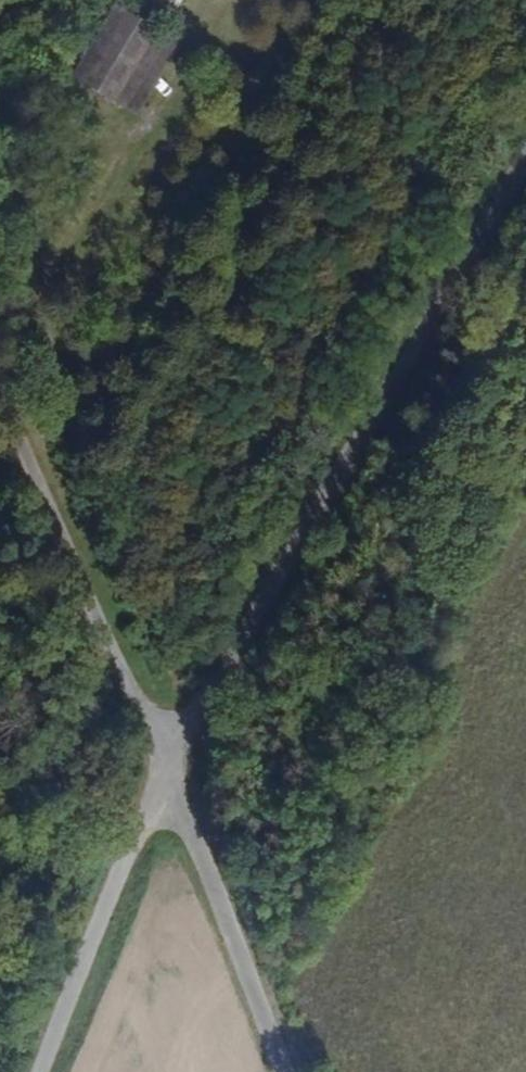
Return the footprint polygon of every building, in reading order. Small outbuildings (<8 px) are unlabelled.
[(74,75),(141,112),(182,37),(115,1),(74,75)]
